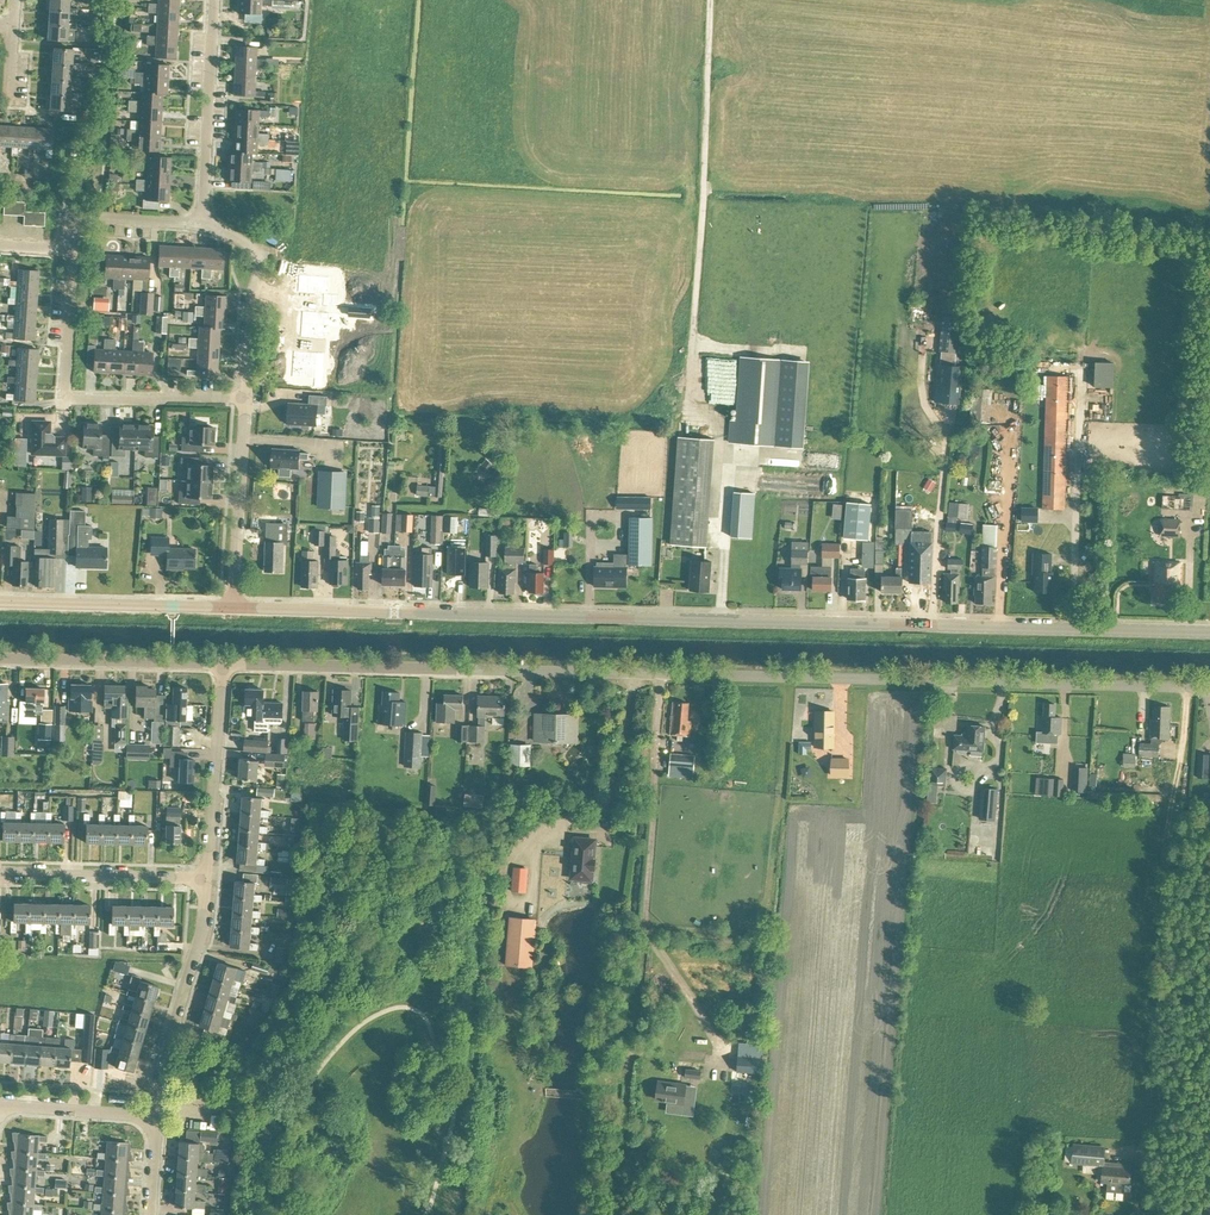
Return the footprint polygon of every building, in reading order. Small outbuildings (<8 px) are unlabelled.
[(49,9),(69,10),(69,8),(69,0),(50,0),(49,9)] [(148,8),(178,10),(179,0),(158,0),(158,4),(148,4),(148,8)] [(237,13),(260,14),(260,5),(271,6),(271,0),(268,0),(238,0),(237,13)] [(271,6),(271,8),(289,9),(290,3),(284,2),(284,1),(276,0),(271,0),(271,6)] [(49,9),(49,24),(68,26),(68,23),(68,14),(77,15),(77,9),(69,8),(69,10),(49,9)] [(139,16),(139,8),(130,8),(130,16),(139,16)] [(178,10),(148,8),(148,13),(157,14),(157,25),(178,26),(178,10)] [(93,11),(93,19),(100,19),(101,11),(93,11)] [(68,26),(49,24),(48,40),(67,41),(73,41),(74,30),(76,30),(76,24),(68,23),(68,26)] [(141,33),(141,25),(133,24),(132,32),(141,33)] [(178,26),(157,25),(156,36),(146,36),(146,41),(177,42),(178,26)] [(101,35),(102,27),(93,26),(93,35),(101,35)] [(177,42),(146,41),(146,45),(155,46),(155,57),(176,58),(177,42)] [(235,46),(234,63),(265,64),(265,60),(256,59),(256,47),(235,46)] [(72,65),(72,63),(72,54),(81,55),(81,49),(73,48),(73,50),(54,48),(53,63),(72,65)] [(99,55),(90,54),(90,62),(98,62),(99,55)] [(134,78),(134,73),(126,72),(127,61),(118,61),(117,77),(130,78),(134,78)] [(72,65),(53,63),(52,78),(71,80),(71,78),(71,69),(80,70),(80,64),(72,63),(72,65)] [(265,64),(234,63),(234,79),(255,80),(255,69),(265,69),(265,65),(265,64)] [(134,73),(134,78),(168,80),(168,65),(146,64),(145,73),(134,73)] [(71,80),(52,78),(51,93),(70,95),(70,93),(70,84),(79,85),(79,79),(71,78),(71,80)] [(134,78),(130,78),(130,84),(134,84),(134,86),(139,86),(139,84),(140,84),(139,92),(145,93),(162,94),(167,95),(168,80),(134,78)] [(125,89),(126,79),(116,79),(116,88),(125,89)] [(255,80),(234,79),(233,95),(263,97),(264,92),(254,91),(255,80)] [(128,101),(128,106),(162,108),(162,94),(145,93),(139,92),(139,101),(128,101)] [(70,95),(51,93),(49,109),(69,111),(69,99),(78,100),(78,94),(70,93),(70,95)] [(162,108),(128,106),(128,112),(138,113),(138,121),(161,122),(162,108)] [(275,117),(276,108),(269,107),(269,111),(235,109),(235,124),(258,125),(258,116),(275,117)] [(83,112),(83,116),(82,122),(95,122),(95,112),(83,112)] [(161,122),(138,121),(138,130),(127,129),(126,135),(160,137),(161,122)] [(258,125),(235,124),(234,138),(268,140),(268,134),(257,134),(258,125)] [(1,126),(0,143),(0,146),(12,147),(11,156),(17,156),(17,147),(18,127),(1,126)] [(35,128),(18,127),(17,147),(29,148),(28,157),(34,157),(35,149),(34,148),(35,128)] [(53,129),(35,128),(34,148),(35,149),(46,149),(46,158),(51,158),(51,150),(52,150),(53,129)] [(111,134),(110,143),(118,143),(118,135),(117,135),(116,134),(111,134)] [(159,151),(160,137),(126,135),(126,141),(137,141),(136,150),(159,151)] [(234,138),(233,152),(233,153),(251,154),(256,154),(257,145),(267,146),(268,140),(234,138)] [(233,153),(233,152),(229,152),(228,167),(261,168),(262,163),(251,162),(251,154),(233,153)] [(147,171),(170,173),(171,158),(137,156),(137,162),(147,163),(147,171)] [(111,160),(111,170),(123,170),(124,161),(111,160)] [(261,168),(228,167),(227,181),(237,182),(237,189),(250,190),(251,174),(275,175),(275,169),(261,168)] [(291,170),(275,169),(275,175),(275,181),(290,182),(291,170)] [(23,183),(32,184),(32,170),(24,170),(23,183)] [(136,179),(136,185),(169,187),(170,173),(147,171),(147,180),(136,179)] [(109,175),(108,183),(111,183),(110,195),(116,196),(116,191),(118,192),(119,184),(117,184),(117,175),(109,175)] [(253,180),(253,188),(269,189),(269,180),(253,180)] [(169,187),(136,185),(135,191),(146,191),(146,200),(143,200),(142,208),(158,209),(159,201),(168,201),(169,187)] [(174,277),(175,246),(159,245),(158,267),(169,267),(169,277),(174,277)] [(175,246),(174,277),(178,277),(179,268),(190,268),(191,247),(175,246)] [(191,247),(190,268),(201,269),(201,284),(205,284),(206,279),(208,248),(191,247)] [(208,248),(206,279),(210,279),(211,269),(222,270),(224,249),(208,248)] [(118,289),(120,256),(105,255),(105,265),(96,265),(95,282),(104,283),(105,277),(113,278),(112,289),(118,289)] [(120,256),(118,289),(118,296),(123,296),(124,279),(133,279),(134,257),(120,256)] [(134,257),(133,279),(141,280),(141,291),(147,291),(149,257),(134,257)] [(17,287),(38,288),(39,271),(18,270),(18,282),(9,281),(8,287),(17,287)] [(298,274),(297,292),(323,294),(322,305),(336,306),(337,295),(328,294),(330,276),(298,274)] [(17,287),(16,299),(7,298),(7,304),(16,304),(36,305),(38,288),(17,287)] [(139,314),(153,315),(154,293),(140,293),(139,314)] [(195,311),(225,313),(226,296),(205,295),(204,307),(195,306),(195,311)] [(154,311),(162,312),(163,297),(155,297),(154,311)] [(93,299),(93,309),(105,309),(106,300),(93,299)] [(944,313),(961,315),(962,300),(945,299),(944,313)] [(16,304),(15,316),(6,315),(6,321),(15,321),(35,322),(36,305),(16,304)] [(355,308),(354,316),(371,317),(372,309),(355,308)] [(225,313),(195,311),(194,316),(204,316),(203,327),(220,329),(224,329),(225,313)] [(302,311),(301,324),(330,326),(339,326),(340,314),(326,313),(326,312),(302,311)] [(182,312),(182,321),(192,322),(192,312),(182,312)] [(982,313),(982,325),(995,325),(995,314),(982,313)] [(139,324),(140,315),(132,315),(131,323),(139,324)] [(940,351),(939,372),(936,372),(935,382),(938,382),(937,391),(940,391),(939,397),(949,398),(959,399),(961,383),(959,383),(959,380),(954,379),(955,365),(965,366),(966,353),(956,352),(960,317),(943,316),(940,351)] [(156,333),(166,334),(167,317),(156,317),(156,333)] [(15,321),(14,333),(5,332),(5,338),(13,339),(34,340),(35,322),(15,321)] [(301,324),(300,337),(324,339),(325,334),(330,334),(330,326),(301,324)] [(220,329),(203,327),(199,327),(198,339),(188,338),(188,343),(219,345),(220,329)] [(914,344),(927,344),(927,330),(914,330),(914,344)] [(103,350),(95,349),(96,346),(88,346),(86,365),(93,365),(93,372),(108,373),(110,339),(104,339),(103,350)] [(110,339),(108,373),(122,374),(123,351),(115,350),(115,340),(110,339)] [(123,351),(122,374),(136,375),(138,341),(133,341),(132,352),(123,351)] [(144,341),(138,341),(136,375),(151,376),(152,353),(143,352),(144,341)] [(182,353),(183,344),(178,343),(172,343),(172,352),(182,353)] [(219,345),(188,343),(188,347),(197,348),(197,360),(218,361),(219,345)] [(17,366),(37,367),(38,350),(18,348),(17,361),(8,360),(8,366),(17,366)] [(293,351),(292,364),(323,366),(324,353),(293,351)] [(807,362),(741,357),(737,420),(731,420),(729,442),(801,447),(807,362)] [(168,359),(167,369),(180,369),(181,359),(168,359)] [(218,361),(197,360),(196,371),(187,370),(186,375),(217,377),(218,361)] [(1113,386),(1114,361),(1093,361),(1092,386),(1113,386)] [(292,364),(291,377),(314,378),(314,386),(322,387),(324,366),(323,366),(292,364)] [(17,366),(16,378),(7,377),(7,383),(15,383),(36,384),(37,367),(17,366)] [(1043,509),(1064,509),(1068,376),(1047,376),(1043,509)] [(333,382),(333,390),(350,392),(351,383),(333,382)] [(15,383),(14,395),(6,394),(6,400),(14,400),(34,402),(36,384),(15,383)] [(988,418),(991,389),(975,387),(973,406),(982,407),(981,417),(988,418)] [(289,403),(287,424),(290,424),(290,426),(301,427),(301,425),(316,426),(318,405),(327,406),(328,396),(310,395),(309,404),(289,403)] [(2,408),(2,416),(12,417),(12,408),(2,408)] [(49,422),(33,422),(32,454),(64,455),(64,438),(53,438),(53,436),(51,433),(49,433),(49,422)] [(80,431),(80,441),(83,441),(83,448),(93,449),(93,456),(108,456),(109,438),(100,438),(100,424),(83,423),(83,431),(80,431)] [(119,438),(111,438),(111,456),(124,457),(125,449),(135,450),(135,425),(119,424),(119,438)] [(181,451),(199,452),(199,444),(213,444),(214,428),(207,427),(207,425),(197,424),(197,427),(189,426),(189,437),(182,436),(181,451)] [(152,425),(135,425),(135,450),(144,450),(144,457),(158,458),(158,440),(151,439),(152,425)] [(26,457),(26,439),(15,438),(14,457),(26,457)] [(435,497),(442,498),(446,443),(440,442),(436,484),(430,484),(430,486),(417,485),(416,496),(429,497),(429,496),(435,497)] [(279,468),(278,477),(291,477),(291,469),(299,469),(300,460),(308,460),(309,453),(300,453),(301,450),(272,449),(272,450),(270,450),(270,458),(272,458),(271,468),(279,468)] [(73,470),(73,457),(61,457),(61,470),(73,470)] [(168,466),(169,457),(161,457),(160,465),(168,466)] [(199,458),(181,457),(180,464),(187,465),(187,481),(211,482),(212,466),(198,465),(199,458)] [(486,459),(479,468),(486,475),(494,466),(486,459)] [(64,471),(63,489),(70,489),(72,472),(64,471)] [(319,508),(343,509),(345,473),(321,472),(319,508)] [(936,483),(929,479),(926,484),(933,488),(936,483)] [(211,482),(187,481),(186,491),(179,490),(178,504),(196,505),(196,497),(211,498),(211,482)] [(296,485),(285,484),(284,497),(295,498),(296,485)] [(91,502),(91,487),(81,487),(81,501),(91,502)] [(6,529),(33,531),(35,493),(16,492),(15,505),(15,517),(7,516),(6,529)] [(734,492),(731,537),(752,538),(755,494),(734,492)] [(1162,509),(1193,511),(1194,497),(1163,495),(1162,509)] [(112,504),(132,504),(132,496),(112,496),(112,504)] [(650,509),(651,498),(626,497),(626,509),(650,509)] [(844,538),(868,540),(871,502),(847,500),(844,538)] [(833,503),(833,517),(842,517),(842,503),(833,503)] [(948,517),(949,517),(948,523),(947,523),(946,531),(956,532),(957,517),(967,518),(969,504),(949,503),(948,517)] [(296,524),(296,506),(286,505),(286,524),(296,524)] [(162,519),(162,508),(149,508),(149,516),(149,519),(162,519)] [(706,547),(709,511),(674,508),(671,545),(706,547)] [(1037,522),(1037,508),(1022,508),(1022,522),(1037,522)] [(67,535),(67,537),(67,556),(76,556),(76,567),(105,568),(106,548),(87,547),(88,539),(91,539),(92,526),(85,525),(85,511),(70,510),(69,535),(67,535)] [(912,510),(896,510),(896,542),(895,565),(903,566),(903,543),(910,543),(909,583),(931,583),(932,543),(932,532),(912,532),(912,510)] [(364,522),(365,512),(357,511),(356,522),(364,522)] [(383,533),(392,534),(393,513),(384,513),(383,533)] [(402,532),(413,532),(414,515),(403,514),(402,532)] [(445,517),(444,532),(456,533),(457,517),(445,517)] [(595,567),(594,587),(626,587),(627,568),(626,568),(626,565),(629,565),(652,566),(653,532),(653,518),(630,517),(629,554),(614,554),(614,562),(597,562),(597,567),(595,567)] [(369,533),(380,533),(380,518),(370,518),(369,533)] [(55,586),(56,558),(55,558),(56,554),(62,554),(64,520),(49,519),(48,549),(34,549),(34,558),(35,558),(35,586),(45,586),(46,588),(52,588),(53,586),(55,586)] [(1180,520),(1161,519),(1160,536),(1179,537),(1180,520)] [(959,530),(973,532),(975,522),(961,520),(959,530)] [(983,568),(982,576),(975,576),(974,590),(976,590),(975,603),(992,604),(992,591),(995,591),(996,577),(995,577),(995,569),(996,569),(998,525),(983,524),(981,568),(983,568)] [(325,532),(326,526),(316,526),(316,530),(315,530),(315,546),(325,546),(325,541),(325,536),(325,532)] [(432,544),(441,545),(441,529),(432,529),(432,544)] [(266,542),(265,571),(283,572),(284,543),(287,543),(287,532),(272,532),(272,542),(266,542)] [(572,547),(572,533),(564,533),(564,547),(572,547)] [(486,556),(497,557),(497,536),(486,535),(486,556)] [(325,546),(325,558),(331,558),(330,584),(331,584),(331,585),(334,587),(337,587),(340,585),(340,584),(347,584),(348,558),(340,558),(340,552),(336,552),(336,536),(325,536),(325,541),(325,546)] [(882,576),(884,576),(885,537),(877,537),(875,578),(882,578),(882,576)] [(168,538),(160,538),(150,538),(150,554),(166,555),(166,569),(177,569),(177,567),(194,568),(194,549),(168,549),(168,538)] [(361,539),(360,555),(368,555),(368,540),(361,539)] [(863,565),(872,565),(873,542),(864,541),(863,565)] [(792,542),(792,568),(779,568),(779,579),(783,580),(783,589),(801,590),(801,576),(807,576),(808,543),(792,542)] [(823,543),(822,558),(840,558),(840,543),(823,543)] [(5,546),(4,565),(13,565),(12,585),(27,585),(27,562),(18,561),(19,546),(5,546)] [(394,569),(395,546),(389,546),(389,549),(385,549),(385,556),(384,556),(383,569),(383,585),(394,585),(394,569)] [(395,546),(394,569),(394,585),(405,586),(406,569),(405,569),(406,557),(405,557),(406,550),(401,550),(401,546),(395,546)] [(448,557),(448,573),(466,573),(466,548),(449,547),(449,557),(448,557)] [(415,586),(432,586),(433,555),(432,555),(432,548),(422,548),(422,554),(415,554),(415,586)] [(506,548),(505,568),(498,568),(498,583),(499,583),(499,593),(514,593),(514,583),(516,583),(516,562),(524,563),(524,549),(506,548)] [(544,564),(553,565),(553,549),(544,549),(544,564)] [(303,551),(302,561),(302,576),(303,577),(302,587),(317,588),(317,577),(318,576),(319,561),(313,561),(313,551),(303,551)] [(1033,553),(1032,572),(1035,572),(1034,592),(1052,592),(1052,573),(1051,573),(1052,554),(1033,553)] [(371,574),(372,563),(370,563),(370,555),(360,555),(360,563),(356,563),(356,574),(359,574),(358,589),(369,589),(369,574),(371,574)] [(958,569),(962,569),(963,560),(948,559),(948,569),(951,569),(951,574),(944,574),(944,589),(946,589),(946,603),(956,603),(957,593),(959,593),(960,574),(958,574),(958,569)] [(471,587),(488,587),(488,563),(471,562),(471,587)] [(711,563),(691,562),(689,590),(709,592),(711,563)] [(1171,589),(1181,589),(1182,563),(1153,562),(1152,585),(1155,585),(1154,602),(1171,603),(1171,589)] [(542,593),(544,593),(544,573),(537,573),(537,564),(530,564),(530,573),(529,573),(529,592),(536,592),(537,594),(540,594),(542,593)] [(831,590),(832,567),(812,566),(811,577),(813,577),(813,590),(831,590)] [(882,576),(882,578),(882,592),(902,593),(902,577),(902,568),(896,567),(896,577),(884,576),(882,576)] [(864,587),(866,587),(866,579),(864,579),(864,569),(851,569),(851,578),(849,578),(849,599),(864,600),(864,587)] [(7,722),(8,700),(5,700),(6,684),(0,684),(0,721),(7,722)] [(90,685),(70,685),(70,697),(68,697),(68,711),(91,711),(91,701),(90,701),(90,685)] [(128,699),(123,699),(124,686),(104,685),(104,699),(104,708),(111,708),(110,718),(115,718),(114,744),(125,744),(126,727),(127,727),(128,699)] [(154,696),(154,689),(146,689),(146,687),(136,686),(135,705),(144,706),(144,718),(164,719),(165,697),(154,696)] [(186,688),(173,687),(172,705),(166,704),(165,746),(178,746),(179,721),(185,721),(185,706),(186,688)] [(25,702),(25,714),(41,715),(40,724),(38,724),(38,739),(47,740),(52,740),(52,725),(52,711),(42,710),(42,702),(43,702),(43,689),(25,688),(25,702)] [(269,724),(269,703),(264,703),(264,690),(247,690),(246,705),(243,705),(243,717),(246,717),(246,719),(255,719),(255,732),(269,732),(269,724)] [(359,708),(351,707),(352,691),(334,690),(333,715),(345,716),(345,722),(346,722),(345,740),(358,740),(358,721),(359,708)] [(303,710),(303,721),(314,721),(314,710),(318,711),(319,692),(304,691),(303,710)] [(400,693),(383,692),(382,705),(379,705),(377,724),(405,726),(407,702),(399,701),(400,693)] [(444,695),(444,703),(437,703),(437,722),(455,723),(455,708),(463,709),(463,695),(444,695)] [(504,725),(504,717),(505,697),(478,696),(478,716),(479,716),(479,726),(471,726),(470,741),(484,742),(485,726),(484,726),(484,717),(493,717),(493,725),(504,725)] [(689,703),(673,702),(670,734),(678,735),(678,741),(682,741),(683,736),(690,736),(691,721),(687,721),(689,703)] [(269,703),(269,724),(280,724),(282,722),(282,718),(283,703),(269,703)] [(1041,728),(1041,732),(1036,731),(1036,743),(1051,743),(1051,737),(1054,737),(1054,734),(1061,734),(1062,717),(1054,717),(1055,705),(1044,704),(1044,717),(1041,717),(1040,728),(1041,728)] [(64,706),(55,706),(55,723),(64,723),(64,706)] [(1169,740),(1170,707),(1154,706),(1153,719),(1151,719),(1150,739),(1151,739),(1151,744),(1139,743),(1139,756),(1158,757),(1159,744),(1160,744),(1163,741),(1163,739),(1169,740)] [(833,747),(834,712),(816,711),(815,747),(833,747)] [(577,733),(577,715),(549,714),(549,723),(536,723),(536,741),(564,742),(564,733),(577,733)] [(305,723),(304,738),(315,739),(316,723),(305,723)] [(458,741),(467,741),(468,726),(458,725),(458,741)] [(984,737),(984,727),(967,725),(966,733),(963,736),(954,735),(953,749),(957,749),(957,751),(958,753),(960,754),(962,754),(964,754),(966,752),(967,750),(983,752),(984,737)] [(405,757),(422,758),(423,733),(406,732),(405,757)] [(0,756),(13,756),(14,737),(1,737),(0,756)] [(276,753),(288,754),(289,739),(277,738),(276,753)] [(267,752),(268,741),(266,741),(252,739),(245,739),(244,750),(267,752)] [(103,744),(102,743),(92,742),(92,749),(93,750),(92,764),(96,765),(98,764),(99,764),(100,763),(101,762),(101,761),(102,760),(103,745),(103,744)] [(126,744),(125,760),(149,761),(150,745),(126,744)] [(510,744),(510,766),(530,767),(531,745),(510,744)] [(163,748),(162,757),(170,758),(169,767),(179,767),(178,781),(193,782),(194,759),(184,759),(185,752),(171,751),(171,748),(163,748)] [(331,758),(331,750),(322,749),(322,758),(331,758)] [(265,766),(287,768),(288,756),(285,755),(266,753),(265,766)] [(670,766),(669,775),(682,776),(683,767),(694,768),(695,756),(671,754),(670,766)] [(250,760),(250,759),(242,758),(240,778),(249,779),(249,780),(257,781),(259,761),(250,760)] [(830,776),(849,776),(849,758),(831,758),(830,776)] [(1135,767),(1136,759),(1123,759),(1123,766),(1135,767)] [(929,767),(928,784),(946,786),(947,768),(929,767)] [(1041,792),(1041,795),(1063,796),(1064,779),(1042,778),(1041,788),(1041,792)] [(160,788),(160,780),(148,780),(148,787),(160,788)] [(1074,782),(1074,792),(1087,793),(1087,782),(1074,782)] [(436,786),(428,785),(426,804),(434,805),(436,786)] [(492,786),(490,801),(500,803),(502,788),(492,786)] [(274,797),(275,789),(258,787),(257,795),(274,797)] [(979,819),(996,821),(998,789),(981,787),(979,819)] [(464,805),(483,807),(484,795),(465,793),(464,805)] [(243,797),(242,813),(261,815),(261,817),(269,817),(269,811),(261,810),(262,798),(243,797)] [(77,811),(85,812),(85,799),(77,799),(77,811)] [(63,821),(73,821),(73,806),(63,806),(63,821)] [(180,808),(166,807),(166,825),(165,842),(179,843),(180,826),(174,825),(175,816),(180,816),(180,808)] [(15,823),(5,822),(6,812),(0,812),(0,823),(2,823),(2,841),(17,841),(17,823),(15,823)] [(15,812),(15,823),(17,823),(17,841),(32,842),(32,823),(30,823),(20,823),(21,812),(15,812)] [(30,812),(30,823),(32,823),(32,842),(47,842),(47,823),(45,823),(36,823),(36,812),(30,812)] [(63,824),(50,824),(51,813),(45,813),(45,823),(47,823),(47,842),(63,842),(63,824)] [(261,815),(242,813),(241,830),(260,831),(259,833),(267,833),(268,827),(260,826),(261,817),(261,815)] [(98,825),(89,825),(89,814),(84,814),(83,825),(86,825),(85,843),(100,843),(101,825),(98,825)] [(99,814),(98,825),(101,825),(100,843),(115,844),(116,825),(113,825),(104,825),(104,814),(99,814)] [(114,814),(104,814),(104,825),(113,825),(114,814)] [(128,826),(119,825),(119,814),(114,814),(113,825),(116,825),(115,844),(130,844),(131,826),(128,826)] [(147,826),(134,826),(134,815),(129,815),(128,826),(131,826),(130,844),(146,844),(147,826)] [(260,831),(241,830),(239,846),(258,847),(258,849),(266,850),(267,843),(259,842),(259,833),(260,831)] [(573,836),(569,880),(593,882),(595,870),(597,868),(598,861),(596,859),(597,838),(573,836)] [(258,847),(239,846),(238,862),(256,864),(256,865),(265,866),(265,859),(257,859),(258,849),(258,847)] [(282,862),(289,862),(289,851),(283,851),(283,852),(278,852),(277,861),(282,861),(282,862)] [(526,868),(514,867),(512,891),(524,892),(526,868)] [(244,874),(244,882),(236,881),(235,898),(254,900),(254,901),(262,902),(262,895),(254,895),(255,883),(258,883),(259,875),(244,874)] [(271,877),(270,888),(274,888),(274,894),(286,895),(285,902),(290,902),(292,880),(288,879),(271,877)] [(235,898),(234,914),(253,916),(253,917),(260,918),(261,912),(253,911),(254,901),(254,900),(235,898)] [(28,922),(28,904),(14,903),(13,906),(13,921),(10,921),(10,932),(16,932),(16,922),(25,922),(28,922)] [(28,922),(25,922),(25,933),(31,933),(31,922),(40,922),(43,922),(43,904),(28,904),(28,922)] [(43,922),(40,922),(40,933),(46,933),(46,922),(55,923),(58,923),(59,904),(43,904),(43,922)] [(58,923),(55,923),(55,933),(61,933),(61,923),(70,923),(73,923),(73,905),(59,904),(58,923)] [(73,923),(70,923),(70,934),(76,934),(76,923),(89,923),(89,905),(73,905),(73,923)] [(6,906),(5,921),(10,921),(13,921),(13,906),(6,906)] [(104,910),(103,934),(114,935),(114,924),(124,924),(126,924),(127,906),(112,906),(112,910),(104,910)] [(126,924),(124,924),(124,935),(129,935),(129,924),(139,925),(141,925),(142,906),(127,906),(126,924)] [(141,925),(139,925),(139,935),(144,935),(144,925),(154,925),(156,925),(157,907),(142,906),(141,925)] [(156,925),(154,925),(154,936),(157,936),(159,936),(159,925),(172,925),(173,907),(157,907),(156,925)] [(234,914),(232,930),(251,932),(251,933),(259,934),(259,931),(260,928),(252,927),(253,917),(253,916),(234,914)] [(533,919),(510,917),(505,965),(529,967),(533,919)] [(61,923),(61,933),(70,934),(70,923),(61,923)] [(251,932),(232,930),(231,947),(249,948),(249,950),(258,950),(258,944),(250,943),(251,933),(251,932)] [(88,948),(96,949),(97,934),(89,934),(88,948)] [(28,941),(18,940),(17,947),(18,947),(18,951),(27,951),(28,941)] [(276,961),(290,963),(291,948),(277,947),(276,961)] [(114,962),(112,971),(127,975),(130,967),(114,962)] [(253,962),(251,969),(276,977),(282,979),(285,970),(270,965),(269,967),(253,962)] [(232,986),(240,988),(245,971),(219,963),(214,979),(233,984),(232,986)] [(158,986),(140,981),(141,978),(132,975),(129,985),(137,987),(136,992),(135,995),(153,1001),(158,986)] [(233,984),(214,979),(210,995),(228,1000),(228,1002),(235,1004),(237,998),(229,995),(232,986),(233,984)] [(276,997),(281,986),(270,982),(267,994),(276,997)] [(135,995),(136,992),(127,989),(126,995),(135,997),(132,1006),(131,1009),(149,1015),(153,1001),(135,995)] [(110,1003),(112,996),(105,994),(103,1001),(110,1003)] [(228,1000),(210,995),(205,1010),(224,1016),(223,1017),(231,1019),(232,1013),(225,1011),(228,1002),(228,1000)] [(132,1006),(123,1003),(122,1009),(130,1011),(128,1020),(127,1024),(145,1029),(149,1015),(131,1009),(132,1006)] [(52,1027),(53,1011),(44,1010),(43,1026),(52,1027)] [(228,1029),(220,1026),(223,1017),(224,1016),(205,1010),(201,1026),(205,1027),(203,1034),(225,1040),(228,1029)] [(257,1020),(260,1012),(252,1010),(250,1017),(257,1020)] [(82,1049),(81,1062),(91,1062),(94,1018),(94,1014),(85,1014),(82,1049)] [(127,1024),(128,1020),(119,1018),(118,1023),(126,1026),(124,1034),(123,1038),(141,1043),(145,1029),(127,1024)] [(118,1023),(115,1032),(124,1034),(126,1026),(118,1023)] [(123,1038),(124,1034),(115,1032),(114,1037),(122,1040),(120,1049),(119,1052),(137,1057),(141,1043),(123,1038)] [(0,1040),(0,1061),(9,1062),(11,1043),(15,1044),(15,1035),(1,1033),(0,1040)] [(15,1035),(15,1044),(11,1043),(9,1062),(13,1062),(13,1064),(18,1065),(18,1063),(24,1063),(26,1044),(29,1045),(30,1036),(15,1035)] [(30,1036),(29,1045),(26,1044),(24,1063),(27,1064),(27,1065),(33,1066),(33,1064),(39,1064),(40,1046),(44,1046),(45,1037),(30,1036)] [(45,1037),(44,1046),(40,1046),(39,1064),(54,1066),(55,1047),(59,1047),(59,1042),(60,1038),(45,1037)] [(74,1039),(65,1038),(64,1048),(59,1047),(55,1047),(54,1066),(57,1066),(57,1068),(63,1068),(63,1066),(69,1067),(70,1048),(74,1048),(74,1039)] [(119,1052),(120,1049),(111,1046),(109,1051),(118,1054),(114,1067),(133,1072),(137,1057),(119,1052)] [(94,1068),(108,1069),(109,1050),(95,1049),(94,1068)] [(738,1056),(737,1072),(761,1074),(762,1058),(738,1056)] [(684,1078),(700,1080),(701,1070),(685,1068),(684,1078)] [(658,1082),(657,1092),(656,1100),(668,1101),(667,1104),(694,1107),(697,1087),(687,1085),(658,1082)] [(202,1130),(201,1141),(218,1143),(219,1131),(202,1130)] [(181,1142),(180,1158),(198,1159),(198,1160),(209,1161),(210,1153),(205,1153),(206,1147),(204,1143),(200,1143),(201,1132),(188,1131),(187,1142),(181,1142)] [(37,1153),(38,1146),(38,1141),(47,1142),(47,1136),(19,1134),(19,1132),(16,1132),(12,1132),(12,1141),(14,1141),(15,1151),(15,1152),(17,1152),(17,1151),(37,1153)] [(76,1155),(90,1156),(91,1141),(76,1140),(76,1155)] [(130,1153),(129,1143),(107,1141),(106,1153),(97,1152),(97,1158),(105,1159),(105,1158),(126,1160),(128,1160),(128,1161),(132,1161),(131,1153),(130,1153)] [(1073,1144),(1072,1153),(1067,1152),(1067,1163),(1102,1166),(1101,1182),(1107,1183),(1107,1192),(1124,1194),(1125,1184),(1129,1185),(1130,1171),(1129,1171),(1130,1164),(1103,1162),(1105,1147),(1073,1144)] [(17,1151),(17,1152),(15,1152),(15,1151),(11,1151),(11,1159),(12,1158),(13,1168),(12,1168),(36,1170),(37,1158),(45,1159),(46,1153),(37,1153),(17,1151)] [(129,1170),(128,1161),(128,1160),(126,1160),(105,1158),(105,1159),(105,1170),(96,1170),(96,1175),(104,1176),(104,1175),(124,1177),(126,1177),(126,1178),(130,1178),(130,1170),(129,1170)] [(198,1159),(180,1158),(178,1174),(197,1175),(197,1176),(208,1177),(208,1169),(198,1168),(198,1160),(198,1159)] [(36,1170),(12,1168),(9,1168),(10,1176),(11,1176),(12,1185),(10,1185),(34,1187),(35,1187),(35,1175),(44,1176),(44,1170),(36,1170)] [(197,1175),(178,1174),(177,1190),(196,1192),(206,1193),(207,1185),(197,1184),(197,1176),(197,1175)] [(104,1175),(104,1176),(103,1187),(95,1186),(94,1192),(103,1193),(103,1192),(129,1195),(129,1188),(128,1188),(126,1178),(126,1177),(124,1177),(104,1175)] [(220,1178),(218,1193),(225,1194),(227,1178),(220,1178)] [(65,1188),(66,1179),(55,1179),(54,1187),(65,1188)] [(34,1187),(10,1185),(8,1185),(9,1193),(10,1193),(11,1202),(8,1202),(33,1204),(34,1192),(43,1193),(43,1187),(35,1187),(34,1187)] [(44,1196),(52,1196),(53,1189),(45,1188),(44,1196)] [(196,1192),(177,1190),(176,1206),(190,1208),(203,1209),(205,1209),(206,1201),(195,1200),(196,1192)] [(103,1192),(103,1193),(102,1204),(93,1204),(93,1209),(101,1210),(128,1212),(127,1205),(126,1205),(125,1196),(129,1195),(103,1192)] [(8,1202),(7,1202),(8,1210),(9,1214),(32,1214),(33,1209),(41,1210),(42,1205),(33,1204),(8,1202)] [(223,1210),(224,1210),(224,1204),(213,1203),(213,1209),(211,1209),(211,1214),(222,1214),(223,1210)]
